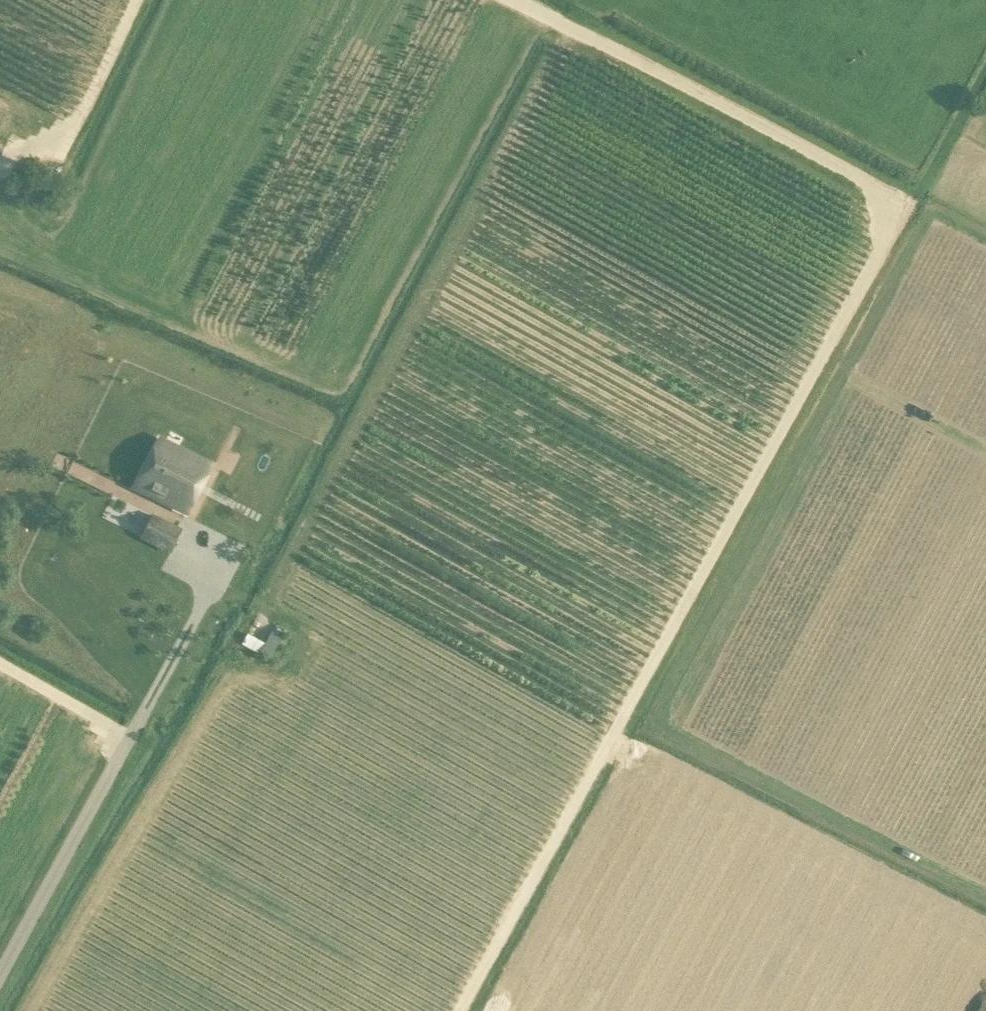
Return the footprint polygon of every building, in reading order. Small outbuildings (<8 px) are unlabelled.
[(157,439),(133,488),(186,514),(210,465),(157,439)] [(151,516),(139,539),(169,554),(182,529),(152,514),(151,516)] [(246,633),(242,646),(273,655),(280,632),(268,629),(265,638),(246,633)]
